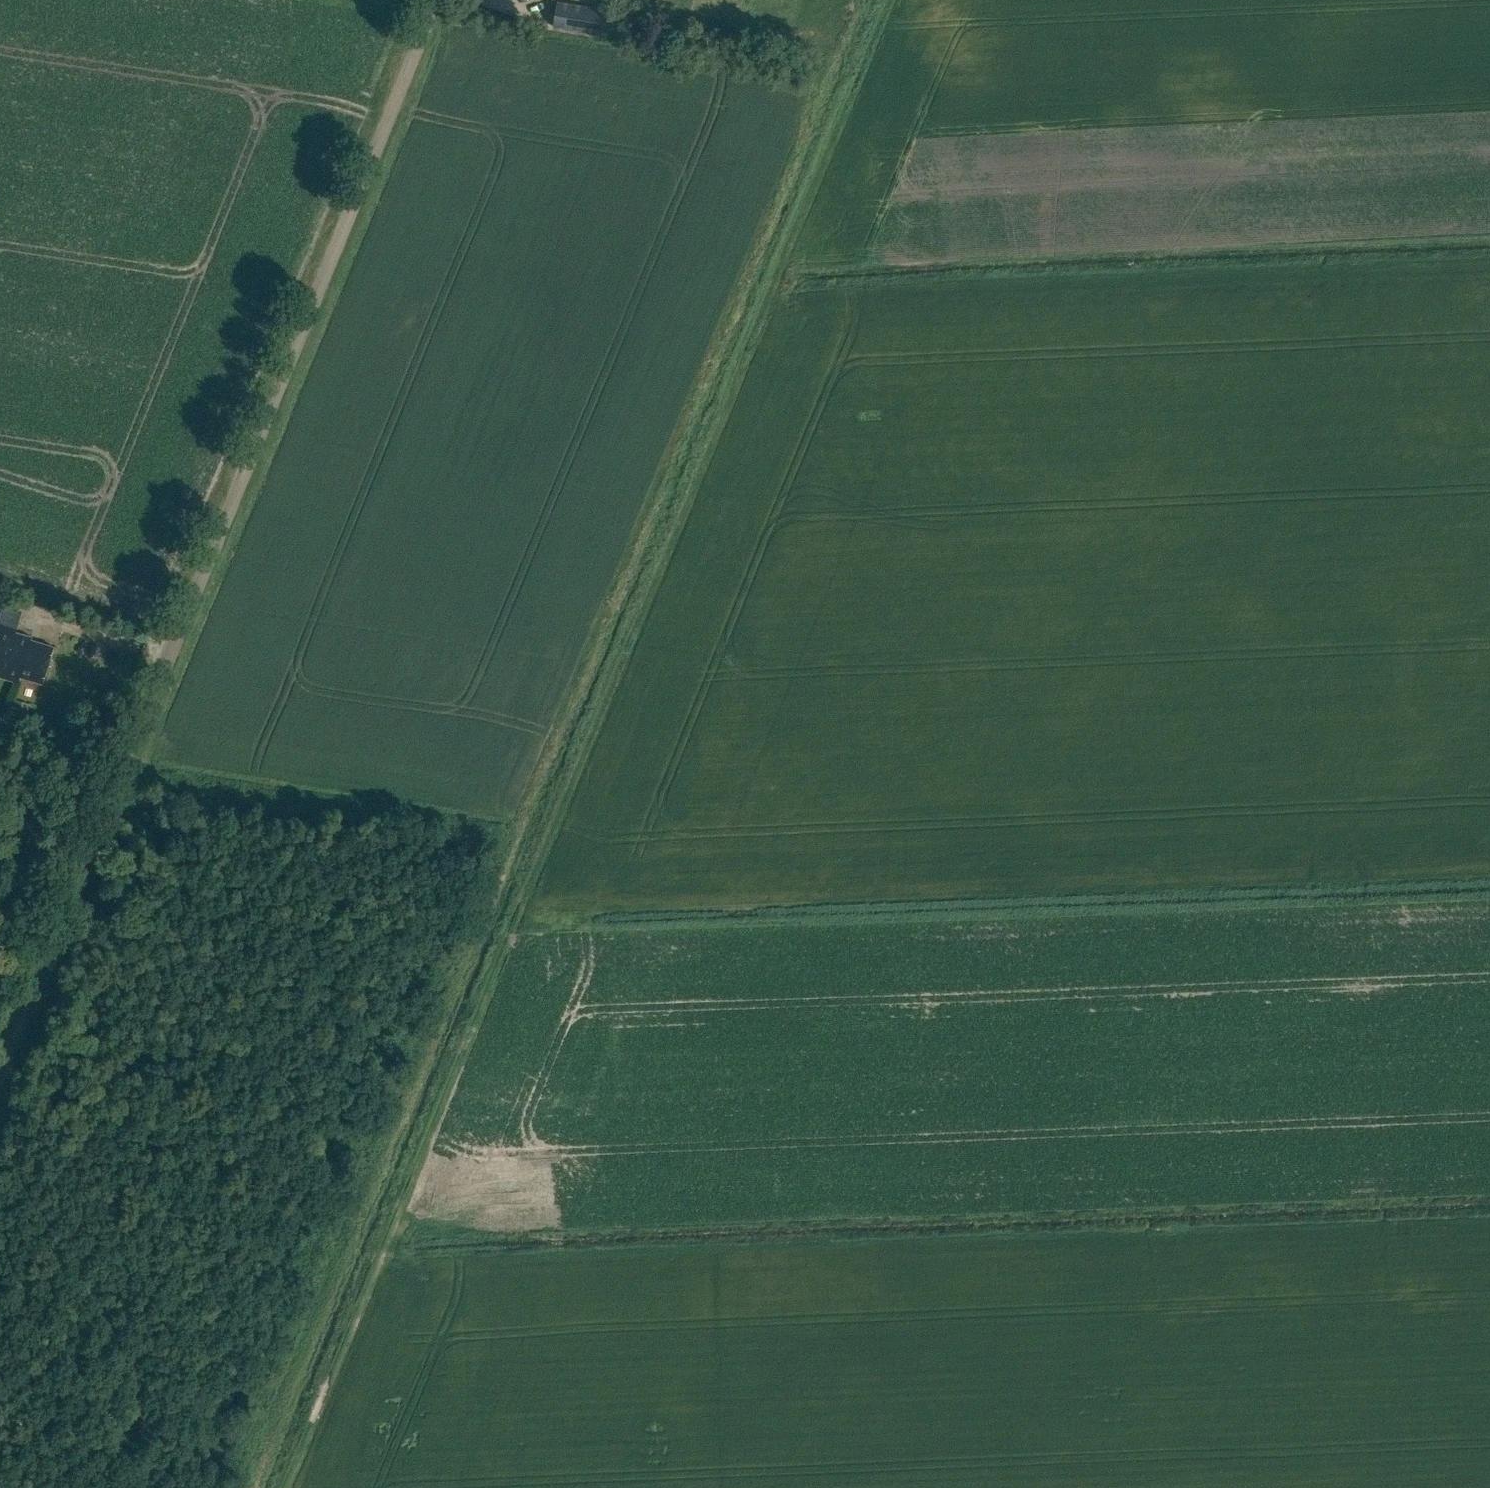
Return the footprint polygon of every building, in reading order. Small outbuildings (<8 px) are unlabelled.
[(553,27),(602,35),(606,10),(558,2),(553,27)] [(0,621),(0,674),(16,678),(17,673),(43,680),(54,644),(31,637),(31,634),(16,630),(17,626),(0,621)]
